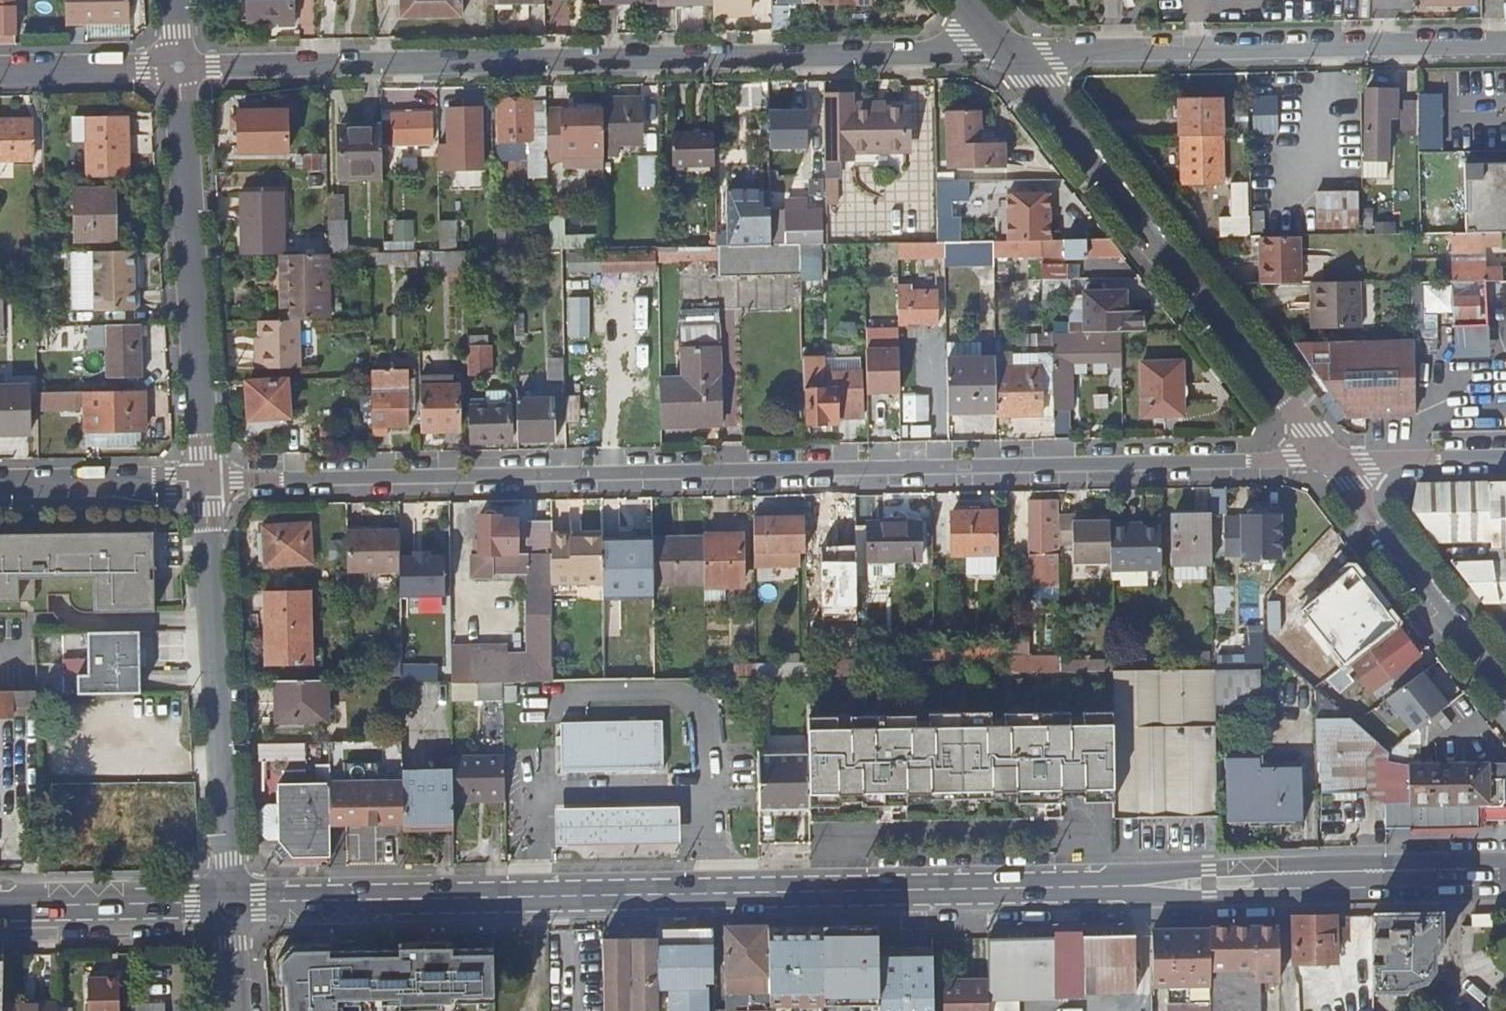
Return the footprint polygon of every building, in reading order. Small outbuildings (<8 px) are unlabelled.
[(18,44),(16,0),(0,0),(0,44),(18,44)] [(66,23),(131,22),(131,0),(66,0),(66,23)] [(291,0),(268,0),(268,1),(248,2),(248,21),(288,19),(291,0)] [(464,0),(405,0),(405,16),(464,15),(464,0)] [(719,1),(719,12),(754,12),(754,0),(719,0),(719,1)] [(66,28),(67,43),(74,43),(75,28),(66,28)] [(551,84),(537,85),(537,99),(501,100),(501,149),(507,158),(524,158),(525,166),(532,166),(533,176),(552,175),(552,159),(552,110),(551,84)] [(826,94),(826,88),(811,88),(811,107),(826,107),(826,94)] [(1365,133),(1365,151),(1392,151),(1392,107),(1401,107),(1401,88),(1370,88),(1370,133),(1365,133)] [(826,94),(826,107),(828,178),(841,178),(844,177),(843,158),(855,158),(855,151),(909,149),(908,106),(874,107),(874,102),(855,102),(854,93),(826,94)] [(605,98),(605,109),(606,155),(621,155),(621,141),(621,129),(645,129),(645,98),(605,98)] [(1186,136),(1225,135),(1224,99),(1184,100),(1186,136)] [(773,141),(772,102),(754,103),(755,131),(755,141),(773,141)] [(738,130),(755,131),(754,103),(738,103),(738,130)] [(486,167),(485,107),(452,107),(453,145),(441,145),(441,167),(486,167)] [(552,110),(552,159),(565,159),(565,155),(606,155),(605,109),(552,110)] [(983,109),(950,110),(951,167),(1008,167),(1008,142),(983,142),(983,109)] [(86,118),(87,177),(127,176),(126,117),(121,117),(121,110),(108,110),(108,118),(86,118)] [(272,111),(265,153),(293,153),(292,110),(272,111)] [(1421,129),(1421,110),(1403,111),(1404,132),(1421,133),(1421,129)] [(265,153),(272,111),(240,111),(242,152),(265,153)] [(386,120),(385,125),(386,142),(436,141),(437,112),(396,112),(396,120),(386,120)] [(34,156),(33,118),(0,117),(0,157),(34,156)] [(386,142),(385,125),(341,126),(342,176),(386,175),(386,142)] [(645,141),(645,129),(621,129),(621,141),(645,141)] [(719,162),(719,131),(678,132),(679,163),(719,162)] [(1225,135),(1186,136),(1187,185),(1226,184),(1225,135)] [(663,185),(663,154),(642,155),(643,185),(663,185)] [(308,170),(328,169),(328,156),(308,156),(308,170)] [(1465,159),(1466,230),(1503,230),(1505,230),(1505,158),(1465,159)] [(828,178),(829,203),(841,203),(841,178),(828,178)] [(939,179),(939,215),(949,215),(949,200),(970,200),(970,179),(939,179)] [(258,189),(246,255),(286,254),(285,187),(258,189)] [(1221,235),(1249,235),(1249,187),(1232,187),(1232,213),(1222,213),(1221,235)] [(114,189),(77,189),(78,241),(114,240),(114,189)] [(244,255),(246,255),(258,189),(241,190),(244,255)] [(1360,224),(1360,189),(1319,189),(1320,224),(1360,224)] [(1043,239),(1053,238),(1052,190),(1009,191),(1010,239),(1020,239),(1043,239)] [(731,246),(774,245),(774,218),(768,218),(769,193),(732,193),(731,218),(737,218),(737,224),(731,224),(731,246)] [(774,218),(774,245),(805,244),(822,244),(824,243),(824,211),(808,211),(808,198),(790,199),(790,211),(774,211),(774,218)] [(1265,228),(1265,211),(1254,211),(1255,228),(1265,228)] [(331,220),(332,253),(351,252),(350,220),(331,220)] [(456,225),(442,226),(442,251),(456,250),(456,225)] [(517,242),(517,229),(504,229),(505,242),(517,242)] [(1503,230),(1466,230),(1454,231),(1454,250),(1487,250),(1487,241),(1503,242),(1503,230)] [(1262,282),(1302,282),(1301,236),(1261,237),(1262,282)] [(316,251),(316,237),(297,237),(297,252),(316,251)] [(1126,255),(1112,237),(1053,238),(1043,239),(1044,256),(1126,255)] [(1001,239),(996,240),(996,254),(1021,254),(1020,239),(1010,239),(1001,239)] [(805,276),(805,266),(805,244),(774,245),(731,246),(723,246),(723,278),(805,276)] [(822,244),(805,244),(805,266),(822,265),(822,244)] [(1487,260),(1487,250),(1454,250),(1455,260),(1487,260)] [(133,251),(92,252),(94,311),(134,310),(133,251)] [(574,271),(657,269),(657,251),(574,252),(574,271)] [(332,253),(286,254),(287,298),(283,298),(283,320),(301,319),(332,318),(332,253)] [(1455,281),(1504,281),(1504,267),(1487,267),(1487,260),(1455,260),(1455,281)] [(1070,279),(1044,279),(1044,294),(1071,293),(1070,279)] [(1361,281),(1312,282),(1312,304),(1317,304),(1318,329),(1362,329),(1361,281)] [(902,283),(902,322),(914,322),(914,328),(929,327),(929,321),(941,321),(941,303),(928,303),(928,290),(915,290),(915,282),(902,283)] [(1488,326),(1487,284),(1454,286),(1455,335),(1463,335),(1463,326),(1488,326)] [(1142,326),(1142,306),(1125,306),(1124,286),(1084,286),(1085,327),(1142,326)] [(941,290),(928,290),(928,303),(941,303),(941,290)] [(283,320),(265,321),(266,352),(262,353),(262,372),(302,370),(301,319),(283,320)] [(140,325),(83,326),(84,348),(102,347),(104,380),(141,380),(140,325)] [(1417,421),(1415,338),(1381,339),(1299,343),(1357,421),(1417,421)] [(470,341),(471,368),(494,368),(494,341),(470,341)] [(1055,351),(1057,407),(1075,406),(1074,361),(1112,360),(1111,343),(1055,345),(1055,351)] [(663,367),(664,421),(718,420),(717,344),(684,344),(684,367),(663,367)] [(871,392),(903,391),(901,347),(869,348),(871,392)] [(1057,419),(1057,407),(1055,351),(1017,352),(1018,369),(998,369),(999,409),(999,415),(1047,414),(1048,419),(1057,419)] [(568,379),(567,354),(552,354),(552,379),(568,379)] [(999,409),(998,369),(998,358),(950,358),(951,410),(999,409)] [(868,374),(854,374),(832,375),(832,360),(806,361),(807,390),(812,390),(813,421),(818,427),(826,427),(829,421),(869,420),(868,374)] [(1184,415),(1183,364),(1143,364),(1144,415),(1184,415)] [(374,377),(375,425),(412,424),(412,367),(374,367),(374,377)] [(289,380),(251,384),(254,420),(292,418),(289,380)] [(423,382),(423,427),(462,426),(461,381),(423,382)] [(32,434),(31,385),(0,386),(0,435),(32,434)] [(475,439),(516,439),(515,404),(514,404),(514,392),(511,389),(495,389),(495,397),(475,397),(475,404),(474,404),(475,439)] [(143,391),(39,393),(39,410),(84,409),(84,402),(87,402),(88,431),(144,431),(143,391)] [(568,391),(568,418),(585,418),(584,391),(568,391)] [(560,437),(559,395),(522,396),(522,437),(560,437)] [(1411,511),(1413,514),(1489,512),(1490,544),(1438,545),(1488,607),(1505,602),(1505,483),(1487,484),(1487,482),(1416,483),(1411,511)] [(1212,511),(1227,511),(1227,487),(1212,487),(1212,511)] [(1055,563),(1054,499),(1033,499),(1034,553),(1040,553),(1040,563),(1055,563)] [(1264,559),(1263,507),(1257,507),(1257,512),(1242,512),(1242,516),(1227,516),(1227,544),(1242,543),(1242,551),(1263,551),(1263,559),(1264,559)] [(1263,507),(1264,559),(1284,558),(1283,512),(1268,511),(1268,507),(1263,507)] [(455,646),(455,682),(505,682),(515,681),(555,681),(554,584),(554,534),(554,521),(554,520),(532,521),(532,552),(517,552),(517,519),(500,519),(500,514),(497,514),(495,510),(485,510),(485,515),(481,515),(481,544),(474,545),(474,576),(495,576),(496,571),(531,570),(532,655),(505,655),(505,645),(455,646)] [(997,552),(997,510),(954,510),(954,552),(997,552)] [(1062,511),(1063,543),(1069,543),(1069,521),(1078,521),(1078,510),(1062,511)] [(756,513),(756,560),(788,559),(788,543),(806,542),(806,517),(773,517),(773,512),(756,513)] [(922,555),(921,512),(877,512),(878,554),(922,555)] [(1214,562),(1212,514),(1173,515),(1174,562),(1214,562)] [(853,532),(853,516),(810,516),(811,533),(853,532)] [(1112,530),(1112,520),(1084,521),(1085,557),(1078,557),(1078,561),(1112,560),(1112,530)] [(1069,521),(1069,543),(1078,543),(1078,557),(1085,557),(1084,521),(1078,521),(1069,521)] [(318,567),(317,527),(266,528),(268,568),(318,567)] [(1112,530),(1112,560),(1113,577),(1163,575),(1162,532),(1132,533),(1132,529),(1112,530)] [(401,557),(401,530),(349,531),(349,566),(402,566),(401,557)] [(152,532),(109,533),(108,613),(153,612),(152,532)] [(605,598),(656,597),(655,585),(655,543),(655,537),(639,537),(639,532),(622,532),(622,537),(605,538),(605,583),(605,598)] [(36,534),(37,580),(91,579),(92,613),(108,613),(109,533),(36,534)] [(554,534),(554,584),(605,583),(605,538),(573,538),(573,533),(554,534)] [(37,580),(36,534),(0,535),(0,603),(34,602),(35,580),(37,580)] [(706,585),(706,586),(744,585),(744,537),(705,538),(706,585)] [(706,585),(705,538),(686,538),(686,542),(655,543),(655,585),(706,585)] [(807,558),(806,542),(788,543),(788,559),(807,558)] [(416,556),(401,557),(402,566),(402,597),(447,596),(446,556),(432,556),(432,552),(416,552),(416,556)] [(313,587),(267,588),(267,608),(272,608),(272,651),(313,650),(313,587)] [(1488,607),(1505,630),(1505,602),(1488,607)] [(1329,622),(1314,603),(1284,628),(1301,649),(1295,655),(1302,665),(1309,659),(1319,671),(1331,660),(1325,652),(1331,646),(1319,631),(1329,622)] [(1375,651),(1353,668),(1377,697),(1423,659),(1402,633),(1377,653),(1375,651)] [(139,693),(139,634),(89,634),(89,674),(80,674),(80,693),(139,693)] [(1010,658),(1009,645),(978,645),(978,659),(1010,658)] [(390,678),(403,678),(403,668),(403,656),(390,656),(390,678)] [(903,673),(936,673),(935,657),(903,658),(903,673)] [(403,682),(441,682),(441,668),(403,668),(403,678),(403,682)] [(1259,668),(1216,668),(1217,700),(1259,699),(1259,668)] [(1162,751),(1161,731),(1154,731),(1153,674),(1116,670),(1115,709),(1116,797),(1117,816),(1163,820),(1162,751)] [(840,719),(840,714),(812,715),(813,753),(813,803),(842,802),(842,797),(865,797),(865,802),(910,801),(910,799),(910,788),(933,788),(933,795),(949,795),(980,794),(996,794),(996,787),(1019,786),(1019,797),(1019,799),(1064,798),(1064,793),(1088,792),(1088,797),(1116,797),(1115,709),(1085,709),(1085,714),(1073,714),(1072,710),(1007,711),(1007,716),(994,716),(994,709),(964,710),(963,672),(936,673),(903,673),(903,694),(936,693),(937,710),(931,710),(931,717),(919,718),(919,713),(852,714),(853,719),(840,719)] [(1443,711),(1454,702),(1445,691),(1441,693),(1426,674),(1389,700),(1416,733),(1443,711)] [(329,679),(280,680),(280,721),(329,719),(329,679)] [(505,697),(505,699),(515,699),(515,681),(505,682),(505,697)] [(455,682),(454,682),(454,699),(505,697),(505,682),(455,682)] [(1379,745),(1315,690),(1317,765),(1320,765),(1321,792),(1365,791),(1364,761),(1379,745)] [(17,715),(17,704),(39,704),(39,695),(39,691),(0,692),(0,716),(17,715)] [(1423,765),(1423,748),(1454,725),(1443,711),(1416,733),(1388,752),(1385,806),(1386,828),(1479,826),(1479,808),(1505,807),(1505,764),(1423,765)] [(663,722),(656,722),(583,724),(583,775),(623,774),(657,773),(664,773),(663,722)] [(561,775),(583,775),(583,724),(560,725),(561,775)] [(1214,819),(1212,730),(1161,731),(1162,751),(1163,820),(1214,819)] [(406,822),(405,771),(404,739),(332,741),(332,782),(334,825),(406,822)] [(255,742),(256,755),(264,754),(264,742),(255,742)] [(1381,804),(1385,806),(1388,752),(1379,745),(1364,761),(1365,791),(1381,804)] [(761,754),(761,804),(813,803),(813,753),(761,754)] [(1252,802),(1252,817),(1252,818),(1303,816),(1302,765),(1261,766),(1261,754),(1228,755),(1229,802),(1252,802)] [(507,801),(506,757),(456,758),(456,770),(457,802),(507,801)] [(457,823),(457,802),(456,770),(405,771),(406,822),(406,824),(457,823)] [(259,812),(261,837),(267,842),(281,842),(284,845),(281,847),(279,852),(286,859),(291,857),(293,855),(297,858),(334,857),(334,825),(332,782),(287,784),(287,791),(280,791),(280,804),(267,804),(259,812)] [(1019,797),(1019,786),(996,787),(996,794),(980,794),(980,797),(1019,797)] [(933,795),(933,788),(910,788),(910,799),(949,798),(949,795),(933,795)] [(118,833),(143,834),(147,810),(119,810),(120,794),(99,793),(96,839),(118,840),(118,833)] [(150,796),(150,795),(120,794),(119,810),(147,810),(150,796)] [(147,810),(143,834),(154,834),(154,828),(175,829),(177,830),(179,797),(156,796),(155,811),(147,810)] [(150,796),(147,810),(155,811),(156,796),(150,796)] [(1229,817),(1252,817),(1252,802),(1229,802),(1229,817)] [(659,806),(559,808),(556,808),(557,846),(559,846),(660,844),(682,844),(681,806),(659,806)] [(40,821),(23,821),(23,848),(40,848),(40,821)] [(174,838),(175,829),(154,828),(154,834),(154,838),(174,838)] [(1439,914),(1373,916),(1375,1004),(1402,1004),(1406,999),(1423,993),(1430,982),(1430,965),(1439,954),(1439,914)] [(1491,915),(1472,915),(1472,928),(1492,927),(1491,915)] [(1337,916),(1295,917),(1296,962),(1337,961),(1337,916)] [(878,949),(877,923),(823,923),(823,926),(823,1003),(879,1002),(878,949)] [(768,927),(768,973),(769,1010),(823,1010),(823,1003),(823,926),(768,927)] [(768,927),(726,927),(727,994),(747,993),(748,986),(755,986),(755,973),(768,973),(768,927)] [(657,929),(657,938),(658,951),(671,951),(671,984),(682,984),(683,1010),(705,1010),(705,984),(711,984),(711,952),(713,951),(713,928),(657,929)] [(1209,932),(1210,1010),(1257,1010),(1257,979),(1279,978),(1278,929),(1209,930),(1209,932)] [(1034,940),(986,940),(987,977),(987,998),(1055,998),(1055,996),(1082,996),(1082,994),(1135,994),(1135,937),(1081,937),(1081,932),(1034,933),(1034,940)] [(1152,987),(1168,987),(1168,1010),(1210,1010),(1209,932),(1151,932),(1152,987)] [(604,1010),(658,1010),(658,951),(657,938),(603,939),(604,1010)] [(343,1007),(400,1005),(400,1010),(415,1010),(455,1010),(455,1003),(494,1002),(493,949),(452,950),(452,943),(399,944),(399,950),(329,951),(329,945),(292,946),(278,962),(279,984),(283,984),(285,1010),(343,1010),(343,1007)] [(893,949),(878,949),(879,1002),(879,1010),(933,1010),(931,948),(893,949)] [(987,977),(944,978),(945,1010),(988,1010),(987,998),(987,977)] [(119,980),(88,981),(89,1010),(120,1010),(119,980)] [(56,1003),(34,1003),(34,1009),(1,1009),(1,1010),(56,1010),(56,1003)]
